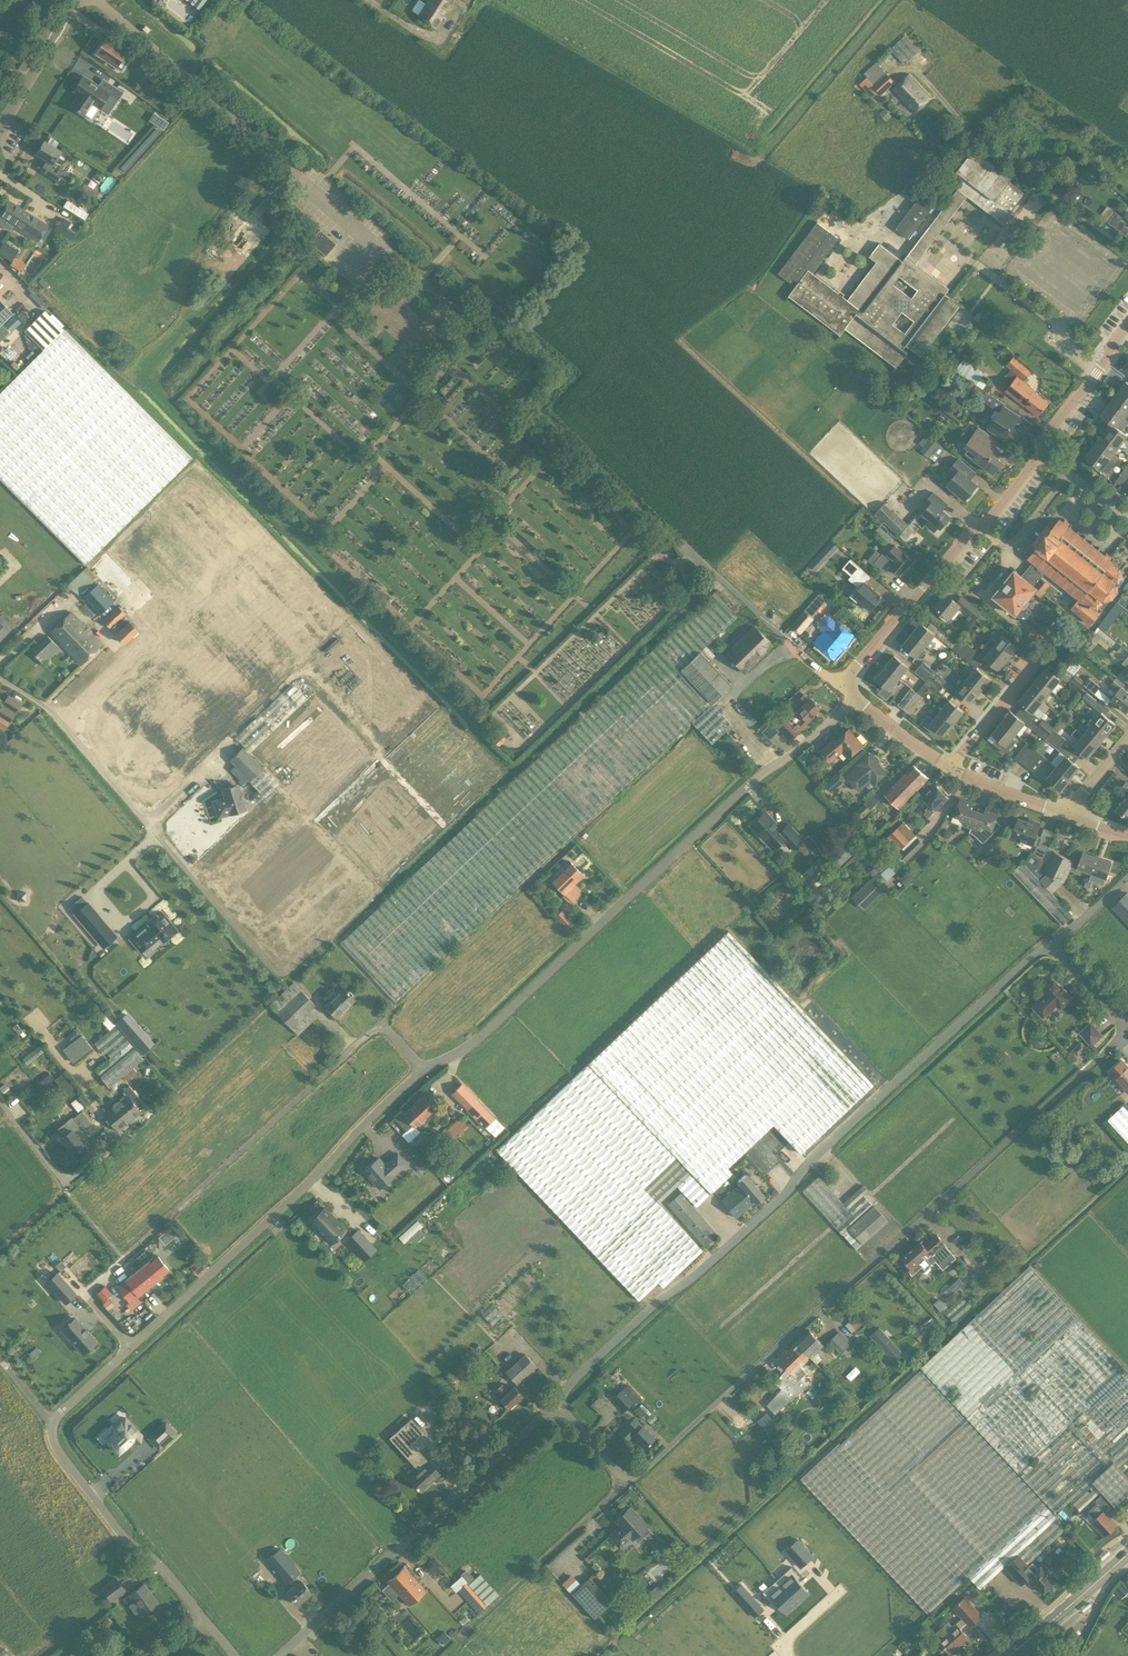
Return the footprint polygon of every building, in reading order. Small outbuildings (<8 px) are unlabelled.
[(199,9),(206,0),(187,0),(199,9)] [(435,26),(452,0),(428,0),(418,15),(435,26)] [(900,63),(917,51),(906,35),(889,46),(900,63)] [(126,54),(130,56),(134,50),(116,38),(112,45),(104,39),(95,53),(117,68),(126,54)] [(152,68),(148,74),(164,83),(168,76),(152,68)] [(885,74),(874,85),(867,77),(860,84),(872,98),(878,92),(880,91),(882,94),(895,82),(887,73),(885,74)] [(892,89),(914,113),(931,97),(910,74),(892,89)] [(100,108),(109,93),(83,76),(73,90),(79,94),(71,106),(84,115),(92,103),(100,108)] [(124,92),(115,86),(111,92),(120,98),(124,92)] [(151,119),(165,129),(170,121),(156,112),(151,119)] [(58,170),(67,155),(44,141),(36,154),(49,162),(46,167),(43,165),(40,170),(62,184),(68,176),(58,170)] [(951,298),(950,297),(945,294),(949,289),(916,263),(969,193),(995,213),(1004,220),(1025,194),(1025,193),(1009,181),(1012,178),(975,150),(958,172),(966,178),(960,186),(940,212),(916,245),(907,256),(903,261),(880,243),(870,257),(877,262),(847,300),(812,273),(839,238),(819,223),(817,222),(778,273),(791,283),(794,279),(799,282),(789,296),(840,335),(845,328),(896,367),(908,352),(903,349),(906,345),(921,356),(960,305),(952,299),(951,298)] [(891,227),(906,239),(932,204),(916,193),(891,227)] [(23,210),(8,201),(6,204),(3,202),(0,206),(0,210),(1,211),(0,213),(0,215),(14,224),(23,210)] [(1100,217),(1107,221),(1113,209),(1105,205),(1100,217)] [(39,220),(23,210),(14,224),(12,227),(29,237),(31,234),(37,238),(45,226),(38,222),(39,220)] [(1127,231),(1127,228),(1124,225),(1126,223),(1120,218),(1122,216),(1115,212),(1108,222),(1125,235),(1127,231)] [(62,218),(59,223),(67,228),(70,223),(62,218)] [(59,224),(54,232),(70,242),(75,234),(59,224)] [(320,229),(309,242),(325,256),(336,244),(330,238),(325,244),(321,241),(326,235),(320,229)] [(13,262),(16,257),(20,251),(5,242),(0,249),(0,254),(13,262)] [(16,257),(13,262),(11,265),(22,273),(27,265),(16,257)] [(13,315),(0,302),(0,327),(13,315)] [(45,311),(34,321),(24,331),(43,350),(18,375),(0,393),(0,480),(85,565),(113,536),(191,459),(136,403),(45,311)] [(1017,377),(1015,379),(1007,389),(1005,391),(1023,406),(1024,405),(1038,416),(1049,403),(1035,392),(1036,391),(1024,381),(1032,370),(1014,356),(1007,364),(1006,366),(1019,376),(1017,378),(1017,377)] [(980,379),(984,374),(963,358),(956,367),(981,386),(984,383),(980,379)] [(1117,392),(1127,401),(1127,383),(1125,381),(1117,392)] [(1117,392),(1108,403),(1124,416),(1127,419),(1127,411),(1127,401),(1117,392)] [(1116,427),(1124,416),(1108,403),(1099,415),(1110,423),(1116,427)] [(988,430),(1013,446),(1022,433),(1012,426),(1018,416),(1004,407),(988,430)] [(1127,435),(1116,427),(1110,423),(1102,434),(1118,447),(1127,435)] [(964,445),(970,450),(966,454),(992,474),(1001,462),(991,454),(993,451),(991,450),(996,442),(977,428),(964,445)] [(926,457),(932,452),(935,455),(941,450),(927,433),(917,441),(921,447),(919,449),(926,457)] [(1102,434),(1093,445),(1116,463),(1119,458),(1113,453),(1118,447),(1102,434)] [(1116,463),(1093,445),(1084,457),(1087,459),(1087,461),(1089,463),(1091,462),(1106,474),(1112,467),(1113,467),(1116,463)] [(965,499),(966,498),(968,498),(970,497),(971,495),(972,493),(972,492),(977,485),(964,474),(969,468),(958,459),(947,471),(953,476),(947,484),(965,499)] [(1127,476),(1127,472),(1124,469),(1115,481),(1121,486),(1127,476)] [(948,519),(950,516),(942,509),(947,504),(933,492),(924,503),(928,506),(922,513),(929,519),(925,524),(934,531),(938,526),(940,528),(943,525),(945,524),(946,524),(947,523),(947,522),(948,520),(948,519)] [(896,534),(906,524),(894,512),(893,513),(884,505),(874,515),(882,524),(884,522),(896,534)] [(1040,577),(1045,571),(1078,598),(1070,607),(1090,623),(1098,613),(1095,610),(1104,599),(1104,602),(1112,599),(1117,592),(1118,584),(1116,585),(1122,576),(1119,569),(1110,562),(1111,561),(1082,537),(1058,518),(1048,532),(1045,530),(1036,542),(1038,544),(1027,557),(1034,562),(1022,576),(1014,569),(993,596),(1004,605),(1016,614),(1023,620),(1030,611),(1024,606),(1028,601),(1027,600),(1034,591),(1040,596),(1049,585),(1040,577)] [(815,570),(838,548),(830,540),(807,562),(815,570)] [(884,570),(889,564),(890,565),(892,566),(891,566),(895,570),(895,571),(898,575),(899,574),(900,575),(913,561),(895,545),(887,554),(886,555),(883,552),(881,554),(874,562),(879,566),(884,570)] [(107,550),(90,567),(120,598),(137,581),(107,550)] [(880,601),(880,599),(881,597),(858,577),(864,570),(850,559),(842,568),(851,576),(848,579),(857,587),(849,596),(856,602),(858,600),(869,610),(875,604),(876,605),(880,601)] [(69,584),(78,594),(94,579),(84,569),(69,584)] [(113,601),(98,584),(83,598),(98,615),(113,601)] [(826,599),(818,593),(803,611),(802,610),(789,625),(799,634),(813,618),(811,616),(826,599)] [(941,614),(947,620),(955,610),(956,611),(960,605),(952,598),(951,600),(944,593),(941,596),(942,597),(935,606),(942,612),(941,614)] [(1117,601),(1109,611),(1117,616),(1124,607),(1117,601)] [(981,613),(970,603),(964,610),(975,620),(981,613)] [(103,621),(124,644),(138,631),(129,622),(121,629),(115,623),(124,614),(118,607),(103,621)] [(49,633),(80,665),(101,645),(70,612),(49,633)] [(821,629),(823,630),(812,643),(832,660),(852,636),(831,618),(830,619),(827,617),(824,617),(819,622),(820,626),(822,628),(821,629)] [(911,633),(925,645),(930,649),(935,644),(929,640),(934,634),(920,622),(911,633)] [(9,632),(0,624),(0,641),(9,632)] [(987,641),(1007,657),(1016,646),(1009,640),(1013,636),(999,625),(996,629),(1002,634),(996,640),(991,636),(987,641)] [(725,652),(744,672),(771,646),(752,626),(725,652)] [(1033,628),(1028,635),(1037,642),(1042,634),(1033,628)] [(916,656),(925,645),(911,633),(902,645),(916,656)] [(941,639),(952,648),(956,643),(945,634),(941,639)] [(59,648),(46,635),(29,651),(43,664),(59,648)] [(960,638),(956,643),(979,662),(983,657),(971,647),(960,638)] [(989,650),(983,657),(998,669),(1007,657),(987,641),(984,646),(989,650)] [(975,667),(979,662),(956,643),(952,648),(963,657),(975,667)] [(706,646),(660,689),(711,744),(731,727),(721,715),(725,712),(714,701),(730,685),(708,661),(715,655),(706,646)] [(894,655),(884,666),(899,678),(908,666),(894,655)] [(1063,671),(1071,677),(1081,664),(1073,658),(1063,671)] [(929,675),(933,671),(923,662),(919,667),(929,675)] [(902,680),(899,678),(884,666),(875,677),(889,689),(895,682),(898,685),(902,680)] [(915,672),(925,680),(929,675),(919,667),(915,672)] [(975,667),(966,678),(980,690),(989,679),(975,667)] [(1036,678),(1051,690),(1058,681),(1060,683),(1067,682),(1070,678),(1057,667),(1052,673),(1046,667),(1036,678)] [(945,680),(933,671),(929,675),(941,685),(945,680)] [(925,680),(930,685),(937,690),(941,685),(929,675),(925,680)] [(1101,685),(1090,676),(1083,684),(1095,693),(1101,685)] [(971,701),(980,690),(966,678),(957,689),(971,701)] [(1036,678),(1027,689),(1042,701),(1051,690),(1036,678)] [(1070,682),(1071,688),(1078,694),(1082,690),(1072,680),(1070,682)] [(1110,700),(1125,712),(1127,708),(1127,694),(1113,681),(1108,688),(1115,694),(1110,700)] [(305,698),(293,686),(287,692),(298,704),(305,698)] [(897,704),(902,708),(916,692),(911,688),(897,704)] [(1018,700),(1033,712),(1038,706),(1044,711),(1048,706),(1042,701),(1027,689),(1018,700)] [(12,698),(8,696),(5,702),(0,699),(0,727),(5,731),(22,705),(26,699),(19,695),(15,692),(15,693),(12,698)] [(916,692),(902,708),(908,713),(917,702),(920,705),(925,699),(921,696),(916,692)] [(1097,702),(1086,693),(1082,698),(1092,706),(1097,702)] [(792,725),(798,731),(799,731),(801,729),(813,716),(812,715),(819,708),(809,698),(808,699),(803,694),(796,701),(801,705),(796,711),(801,716),(792,725)] [(948,699),(939,711),(954,722),(963,711),(948,699)] [(1058,714),(1062,718),(1068,711),(1063,707),(1058,714)] [(1015,734),(1025,722),(1010,710),(1001,722),(1015,734)] [(944,734),(954,722),(939,711),(932,719),(927,715),(920,723),(933,734),(938,729),(944,734)] [(1072,714),(1068,711),(1062,718),(1066,721),(1072,714)] [(1042,720),(1033,712),(1028,717),(1049,734),(1052,729),(1042,720)] [(1085,719),(1091,724),(1105,735),(1115,724),(1101,712),(1095,718),(1089,714),(1085,719)] [(1034,730),(1044,739),(1049,734),(1028,717),(1025,722),(1034,730)] [(790,740),(798,731),(792,725),(786,718),(777,727),(790,740)] [(771,722),(761,731),(769,739),(778,730),(771,722)] [(1012,738),(1015,734),(1001,722),(992,733),(998,738),(993,744),(1004,753),(1015,740),(1012,738)] [(1091,724),(1082,734),(1096,746),(1105,735),(1091,724)] [(842,750),(848,757),(862,745),(849,729),(835,741),(833,739),(820,750),(829,761),(842,750)] [(1063,738),(1052,729),(1049,734),(1069,750),(1073,746),(1063,738)] [(1096,746),(1082,734),(1076,729),(1072,735),(1078,739),(1073,745),(1087,757),(1096,746)] [(506,741),(500,734),(493,741),(499,748),(506,741)] [(1065,756),(1065,755),(1069,750),(1049,734),(1044,739),(1065,756)] [(229,760),(249,780),(262,768),(242,747),(229,760)] [(1019,761),(1024,764),(1032,754),(1028,750),(1019,761)] [(1032,754),(1024,764),(1029,769),(1037,758),(1032,754)] [(885,771),(883,769),(884,768),(884,767),(884,766),(884,765),(883,764),(883,763),(882,762),(881,762),(880,761),(879,761),(878,761),(877,762),(871,755),(859,765),(859,766),(848,776),(859,789),(870,779),(873,782),(885,771)] [(1065,755),(1065,756),(1056,766),(1070,778),(1079,767),(1065,755)] [(913,764),(885,793),(899,807),(927,779),(913,764)] [(1061,789),(1070,778),(1056,766),(1047,777),(1061,789)] [(831,791),(845,779),(839,772),(825,784),(831,791)] [(1126,781),(1120,788),(1127,794),(1115,810),(1127,819),(1127,783),(1126,781)] [(927,817),(948,798),(946,795),(946,793),(943,791),(941,791),(936,785),(922,797),(930,805),(925,809),(927,810),(924,813),(927,817)] [(224,797),(221,798),(212,801),(217,818),(245,809),(238,787),(234,788),(233,786),(221,789),(224,797)] [(880,798),(874,792),(864,803),(870,809),(880,798)] [(951,821),(971,828),(977,811),(971,809),(973,803),(960,798),(951,821)] [(983,813),(977,811),(971,828),(970,831),(973,833),(983,843),(1001,825),(996,820),(998,812),(985,807),(983,813)] [(781,842),(787,848),(799,837),(787,824),(781,829),(778,825),(777,826),(763,812),(750,825),(773,850),(781,842)] [(1043,860),(1048,849),(1053,834),(1044,831),(1041,837),(1036,835),(1039,827),(1018,819),(1012,837),(1037,846),(1033,853),(1043,860)] [(909,840),(897,827),(888,834),(901,847),(909,840)] [(808,834),(801,840),(811,850),(817,844),(808,834)] [(905,860),(923,843),(917,837),(899,854),(905,860)] [(842,865),(854,850),(847,845),(836,860),(842,865)] [(1070,866),(1091,873),(1097,857),(1074,849),(1070,859),(1053,850),(1053,851),(1048,849),(1043,860),(1033,853),(1025,865),(1023,863),(1013,872),(1062,925),(1072,915),(1052,893),(1064,881),(1070,866)] [(1111,862),(1097,857),(1091,873),(1105,878),(1111,862)] [(321,870),(327,877),(326,878),(331,884),(333,883),(339,890),(352,878),(358,885),(366,878),(353,865),(347,871),(335,858),(321,870)] [(549,880),(572,903),(580,895),(571,886),(582,876),(568,862),(549,880)] [(878,888),(869,879),(851,897),(860,906),(878,888)] [(1113,907),(1127,923),(1127,894),(1127,893),(1113,907)] [(110,929),(87,902),(74,913),(97,940),(110,929)] [(161,912),(157,915),(156,914),(147,922),(148,923),(130,938),(141,951),(159,936),(163,941),(177,930),(161,912)] [(561,912),(555,917),(569,932),(575,926),(561,912)] [(654,1001),(586,1063),(587,1064),(496,1150),(638,1301),(658,1283),(662,1288),(702,1251),(658,1204),(676,1186),(696,1206),(710,1193),(709,1193),(730,1174),(724,1168),(772,1123),(800,1153),(873,1084),(728,931),(654,1001)] [(1060,1009),(1071,999),(1053,981),(1043,991),(1046,995),(1033,1007),(1043,1018),(1056,1005),(1060,1009)] [(270,1006),(291,1028),(315,1005),(294,983),(270,1006)] [(325,1005),(336,1017),(354,1000),(343,988),(325,1005)] [(1102,1036),(1091,1023),(1079,1033),(1091,1046),(1102,1036)] [(109,1087),(143,1059),(116,1026),(94,1044),(107,1060),(95,1070),(109,1087)] [(91,1048),(81,1035),(80,1036),(63,1049),(73,1062),(91,1048)] [(1081,1042),(1072,1049),(1077,1054),(1085,1047),(1081,1042)] [(325,1060),(329,1064),(338,1056),(333,1051),(325,1060)] [(1127,1088),(1127,1067),(1122,1060),(1109,1071),(1126,1090),(1127,1088)] [(77,1093),(61,1074),(54,1080),(70,1099),(77,1093)] [(462,1084),(455,1091),(470,1105),(476,1099),(462,1084)] [(104,1113),(111,1122),(140,1099),(129,1085),(123,1090),(127,1095),(104,1113)] [(90,1104),(82,1094),(76,1098),(84,1109),(90,1104)] [(406,1131),(413,1125),(415,1127),(434,1109),(433,1108),(434,1107),(429,1102),(428,1103),(422,1096),(403,1114),(400,1110),(393,1117),(406,1131)] [(146,1107),(140,1099),(111,1122),(117,1130),(141,1112),(140,1112),(146,1107)] [(495,1118),(478,1100),(467,1111),(484,1128),(495,1118)] [(147,1108),(152,1113),(158,1107),(154,1102),(147,1108)] [(1121,1103),(1105,1118),(1127,1142),(1127,1110),(1121,1103)] [(72,1130),(61,1138),(73,1152),(83,1144),(82,1142),(89,1137),(83,1129),(91,1123),(82,1111),(72,1118),(77,1124),(71,1128),(72,1130)] [(441,1135),(449,1143),(464,1129),(457,1120),(441,1135)] [(394,1173),(408,1162),(399,1152),(385,1162),(380,1156),(364,1168),(373,1179),(375,1177),(381,1185),(395,1174),(394,1173)] [(720,1200),(735,1217),(753,1202),(754,1203),(763,1195),(745,1174),(736,1181),(739,1184),(720,1200)] [(873,1205),(864,1195),(868,1191),(863,1185),(842,1204),(818,1177),(801,1192),(855,1250),(887,1221),(873,1205)] [(717,1234),(681,1192),(667,1204),(702,1245),(717,1234)] [(344,1227),(326,1207),(311,1220),(331,1243),(341,1234),(339,1232),(344,1227)] [(420,1219),(399,1236),(405,1243),(425,1225),(420,1219)] [(167,1245),(181,1231),(173,1224),(159,1238),(167,1245)] [(358,1229),(345,1241),(364,1262),(377,1250),(358,1229)] [(912,1275),(922,1267),(925,1271),(936,1262),(942,1270),(956,1258),(945,1246),(946,1245),(936,1235),(924,1246),(919,1241),(901,1258),(907,1265),(905,1267),(912,1275)] [(157,1255),(137,1271),(150,1286),(170,1271),(157,1255)] [(200,1256),(191,1264),(199,1274),(208,1266),(200,1256)] [(1029,1266),(921,1368),(1066,1524),(1101,1491),(1114,1506),(1127,1493),(1127,1373),(1029,1266)] [(150,1286),(137,1271),(118,1286),(130,1302),(150,1286)] [(75,1293),(57,1273),(47,1282),(65,1302),(75,1293)] [(963,1283),(958,1278),(944,1292),(949,1297),(963,1283)] [(98,1291),(108,1308),(115,1305),(110,1296),(113,1294),(108,1285),(98,1291)] [(963,1298),(951,1308),(958,1315),(969,1304),(963,1298)] [(485,1314),(495,1323),(503,1314),(493,1305),(485,1314)] [(58,1329),(78,1351),(91,1340),(85,1333),(86,1332),(81,1327),(80,1328),(72,1317),(58,1329)] [(809,1330),(796,1342),(811,1357),(823,1346),(809,1330)] [(828,1341),(840,1354),(848,1347),(835,1334),(828,1341)] [(23,1358),(38,1346),(34,1340),(19,1353),(23,1358)] [(880,1348),(892,1360),(900,1351),(888,1340),(880,1348)] [(811,1357),(796,1342),(778,1359),(787,1368),(774,1382),(782,1389),(767,1406),(776,1415),(807,1386),(800,1379),(806,1373),(800,1367),(811,1357)] [(525,1353),(515,1362),(506,1372),(517,1384),(536,1366),(525,1353)] [(980,1589),(1004,1567),(1017,1555),(1027,1566),(1032,1562),(1067,1529),(920,1370),(841,1444),(839,1443),(800,1479),(928,1613),(968,1576),(980,1589)] [(508,1408),(522,1395),(514,1386),(508,1391),(501,1384),(496,1390),(502,1397),(500,1399),(508,1408)] [(631,1403),(620,1391),(612,1399),(623,1411),(631,1403)] [(592,1403),(601,1412),(611,1403),(602,1394),(592,1403)] [(757,1419),(767,1430),(775,1422),(765,1412),(757,1419)] [(414,1444),(425,1434),(411,1418),(389,1438),(419,1471),(411,1478),(421,1490),(440,1474),(414,1444)] [(635,1418),(619,1433),(626,1441),(632,1436),(644,1448),(653,1439),(635,1418)] [(141,1437),(125,1420),(115,1429),(112,1426),(108,1430),(113,1436),(107,1442),(111,1446),(110,1447),(112,1449),(113,1448),(119,1455),(132,1443),(133,1444),(141,1437)] [(159,1447),(175,1433),(165,1422),(149,1437),(159,1447)] [(1112,1508),(1100,1495),(1094,1501),(1096,1503),(1087,1512),(1094,1519),(1091,1523),(1104,1537),(1117,1525),(1106,1513),(1112,1508)] [(650,1530),(646,1526),(647,1526),(630,1507),(626,1510),(624,1509),(618,1514),(620,1516),(616,1519),(621,1526),(619,1528),(618,1528),(610,1535),(620,1546),(631,1536),(633,1538),(634,1537),(638,1541),(650,1530)] [(1064,1536),(1057,1539),(1060,1546),(1067,1542),(1064,1536)] [(798,1540),(786,1551),(801,1567),(813,1556),(798,1540)] [(280,1548),(276,1552),(266,1560),(286,1584),(290,1581),(294,1586),(286,1592),(296,1604),(311,1592),(301,1580),(300,1580),(296,1575),(300,1572),(280,1548)] [(1036,1567),(1032,1562),(1027,1566),(1017,1555),(1004,1567),(1021,1585),(1028,1578),(1042,1593),(1057,1580),(1042,1565),(1040,1563),(1036,1567)] [(791,1566),(777,1579),(798,1603),(809,1593),(797,1579),(800,1576),(791,1566)] [(388,1581),(409,1606),(426,1591),(404,1567),(388,1581)] [(461,1577),(452,1585),(457,1591),(458,1592),(459,1591),(466,1600),(478,1613),(487,1605),(497,1596),(479,1576),(475,1580),(466,1570),(460,1576),(461,1577)] [(574,1573),(564,1582),(572,1591),(582,1582),(574,1573)] [(111,1602),(126,1590),(116,1577),(101,1588),(111,1602)] [(777,1579),(763,1592),(772,1602),(775,1599),(787,1613),(798,1603),(777,1579)] [(595,1620),(611,1606),(588,1581),(573,1595),(595,1620)] [(1119,1582),(1112,1588),(1118,1596),(1126,1590),(1119,1582)] [(742,1583),(732,1591),(755,1617),(764,1608),(742,1583)] [(138,1618),(144,1613),(144,1614),(158,1603),(144,1584),(129,1595),(134,1601),(129,1606),(138,1618)] [(451,1610),(457,1607),(451,1597),(446,1601),(451,1610)] [(938,1641),(949,1653),(967,1637),(959,1628),(966,1622),(969,1626),(981,1616),(964,1598),(953,1608),(962,1618),(948,1630),(943,1625),(935,1633),(941,1639),(938,1641)] [(444,1643),(452,1637),(448,1631),(440,1637),(444,1643)] [(906,1655),(896,1646),(885,1655),(906,1655)]
